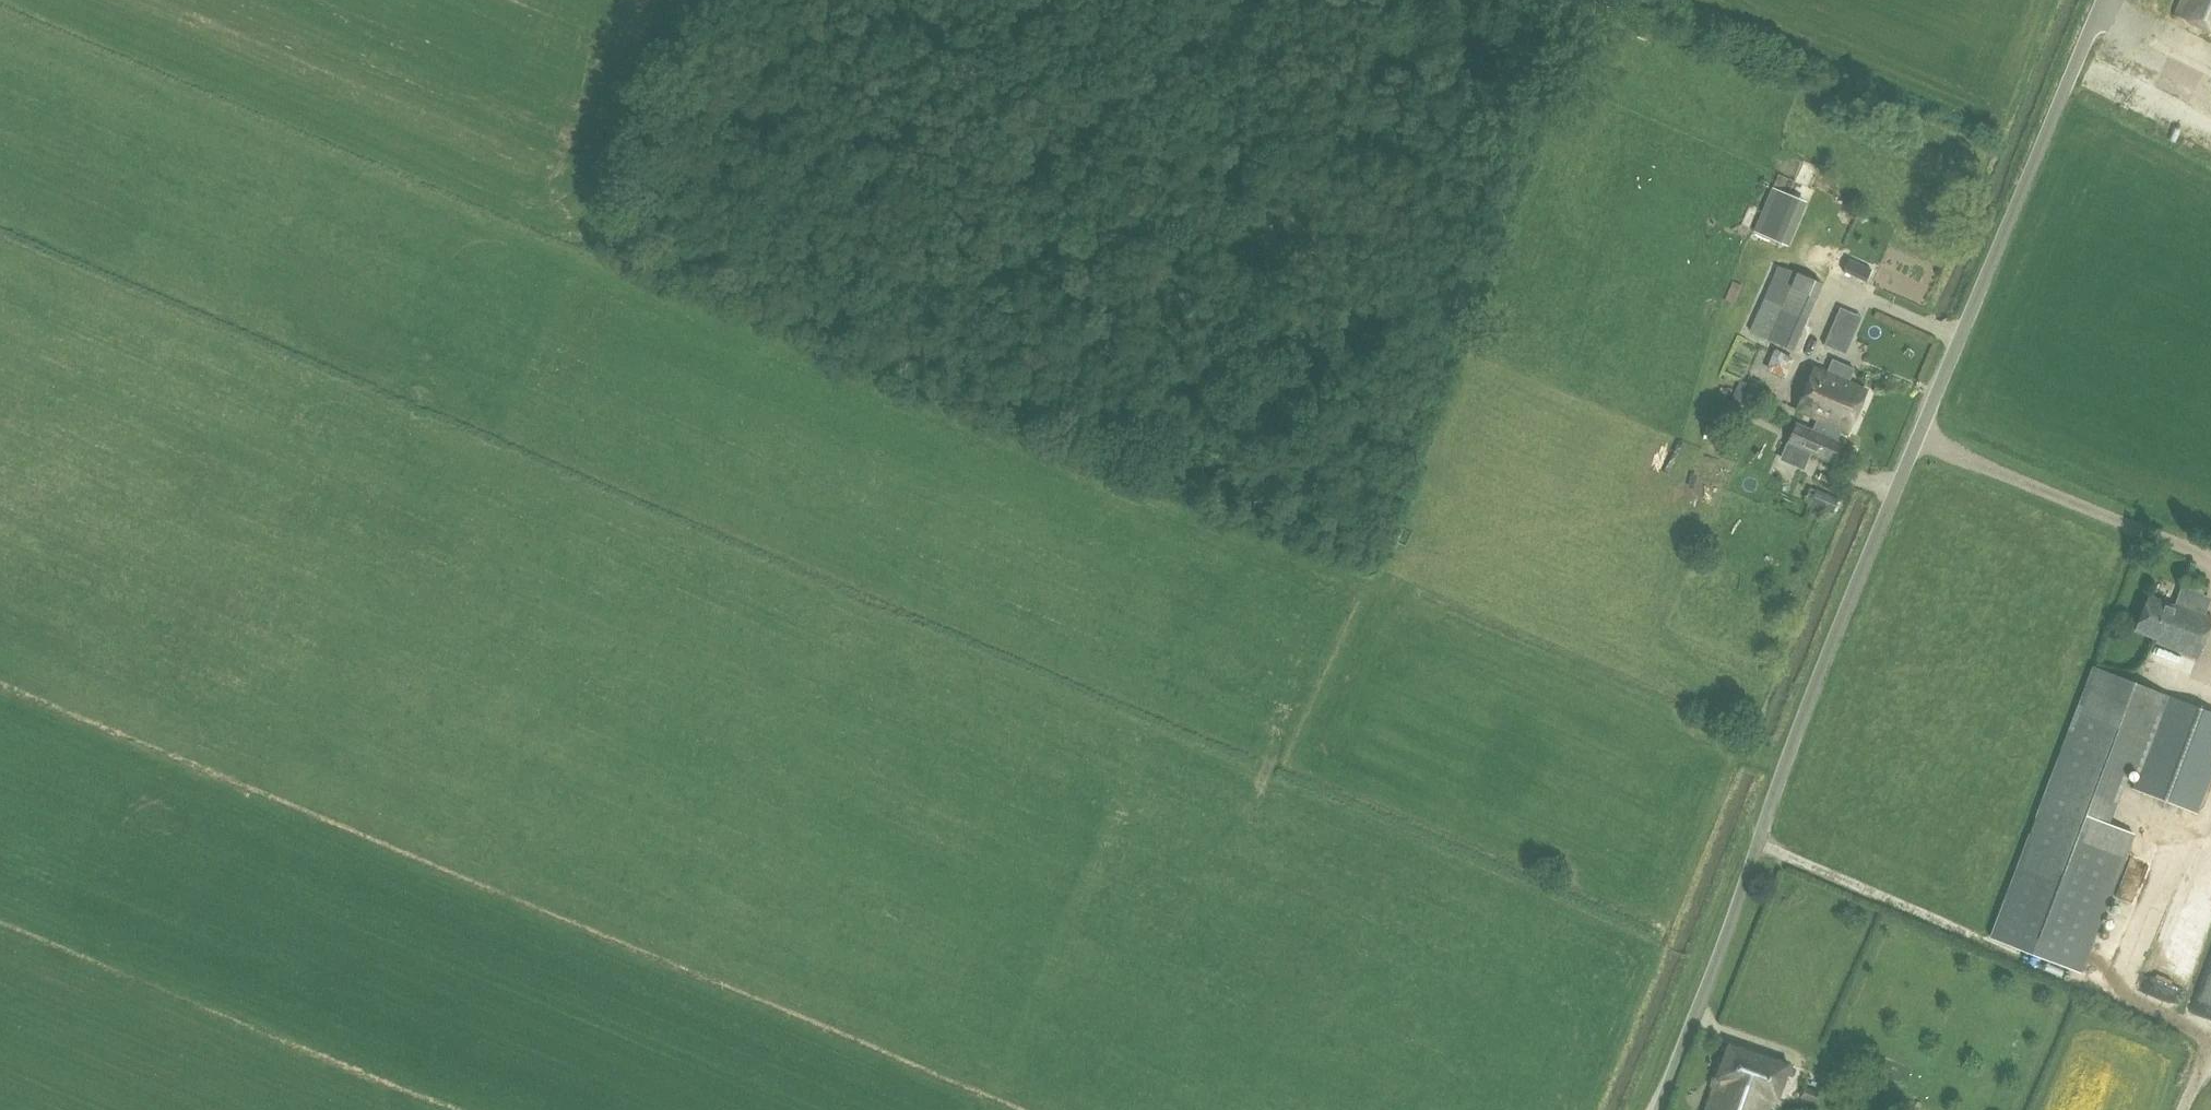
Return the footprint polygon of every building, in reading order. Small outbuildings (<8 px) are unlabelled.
[(2174,14),(2210,31),(2210,0),(2181,0),(2174,14)] [(1776,179),(1761,225),(1797,236),(1812,191),(1776,179)] [(1845,241),(1838,258),(1882,277),(1889,261),(1845,241)] [(1796,271),(1767,339),(1793,350),(1823,282),(1796,271)] [(1838,342),(1832,360),(1851,366),(1872,306),(1844,296),(1829,339),(1838,342)] [(1796,421),(1787,443),(1835,464),(1844,443),(1836,439),(1840,429),(1847,432),(1865,390),(1814,368),(1796,410),(1827,423),(1822,433),(1796,421)] [(1731,400),(1754,411),(1764,390),(1741,379),(1731,400)] [(1838,497),(1817,488),(1812,501),(1833,510),(1838,497)] [(2197,657),(2210,620),(2210,618),(2175,604),(2174,606),(2148,596),(2135,630),(2157,638),(2156,641),(2197,657)] [(2127,767),(2136,771),(2130,787),(2199,814),(2210,781),(2210,712),(2095,668),(2024,859),(2084,881),(2127,767)] [(2210,935),(2210,933),(2187,922),(2161,980),(2186,991),(2210,935)] [(1773,1099),(1775,1100),(1788,1064),(1729,1043),(1717,1079),(1715,1078),(1704,1109),(1769,1109),(1773,1099)] [(1801,1098),(1815,1103),(1819,1091),(1805,1086),(1801,1098)]
